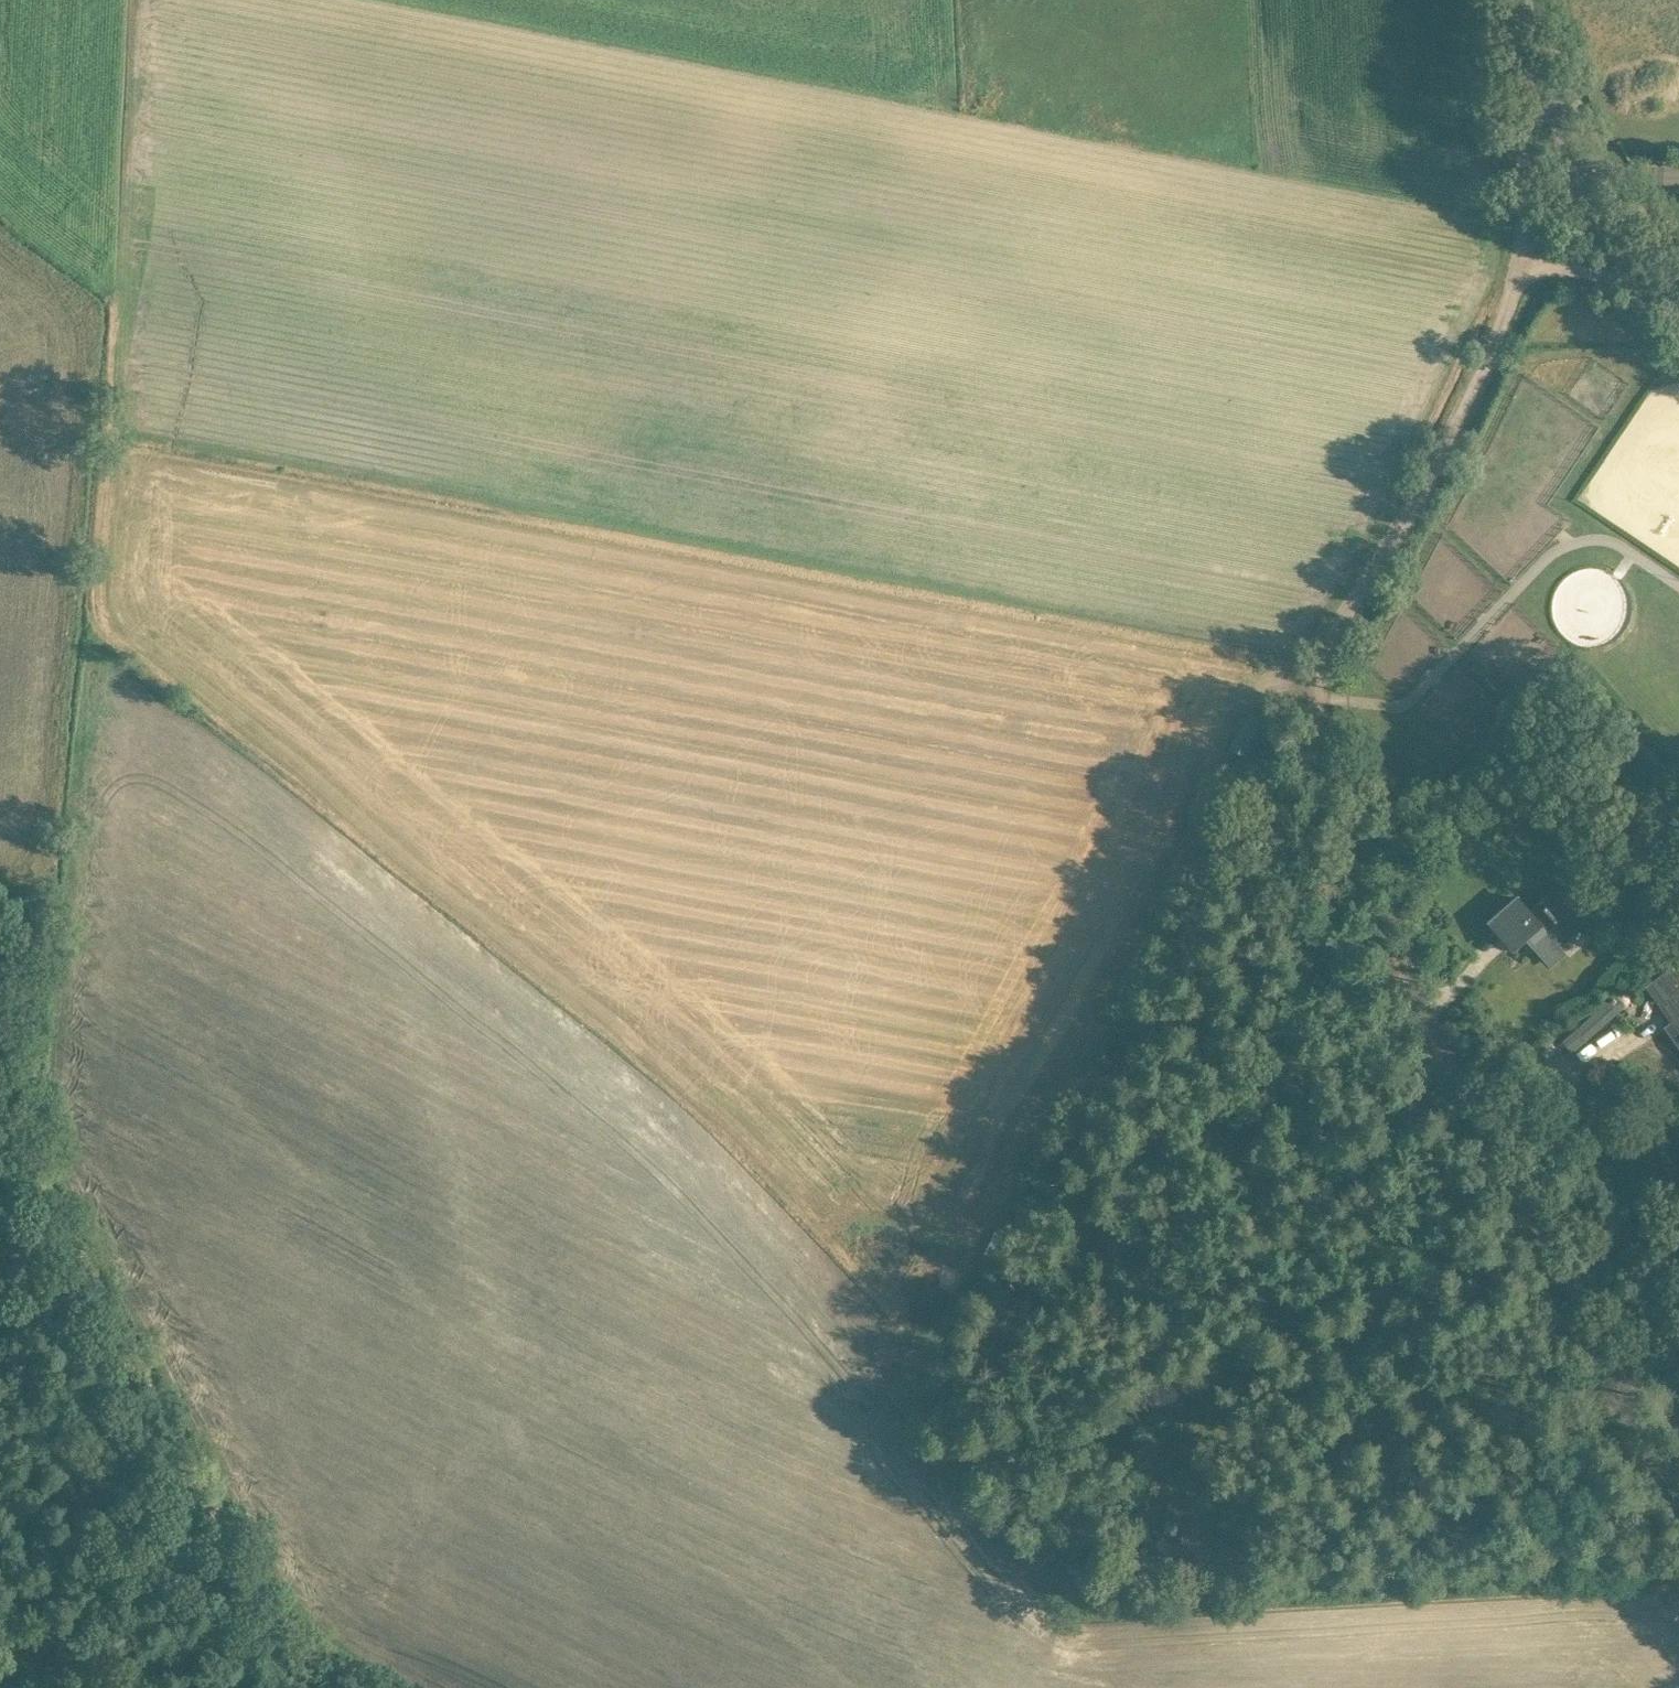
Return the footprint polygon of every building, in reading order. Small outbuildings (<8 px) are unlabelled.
[(1517,897),(1503,910),(1490,921),(1514,949),(1527,937),(1550,964),(1564,951),(1559,945),(1585,922),(1555,888),(1529,911),(1517,897)] [(1651,988),(1674,1020),(1678,1016),(1678,984),(1671,973),(1668,975),(1651,988)] [(1564,1039),(1573,1050),(1624,1005),(1615,995),(1564,1039)] [(994,1228),(983,1249),(993,1255),(1004,1234),(994,1228)]
